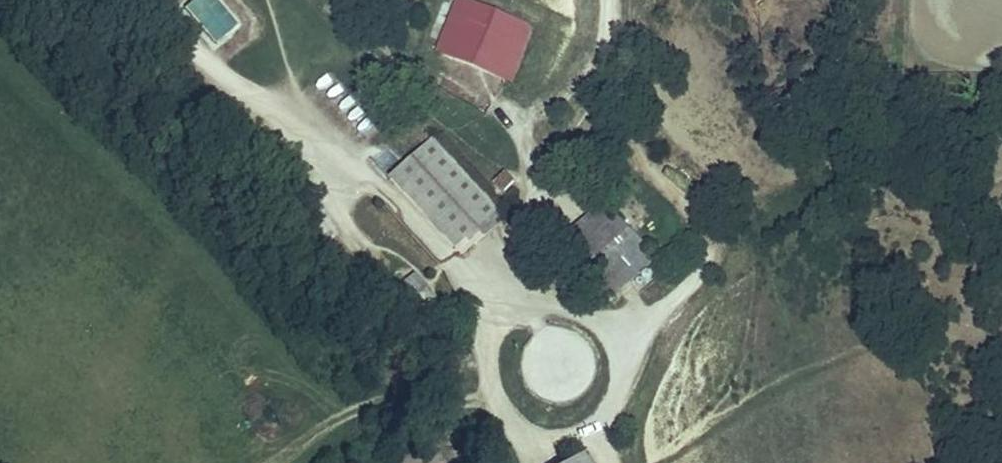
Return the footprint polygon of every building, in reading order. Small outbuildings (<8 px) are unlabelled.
[(536,27),(518,21),(521,13),(486,0),(480,0),(462,48),(482,56),(485,47),(503,54),(500,62),(520,70),(536,27)] [(500,62),(503,54),(485,47),(482,56),(500,62)] [(501,201),(449,142),(440,132),(400,166),(461,236),(501,201)] [(521,169),(512,178),(521,187),(530,177),(521,169)] [(665,261),(612,206),(577,239),(630,293),(665,261)] [(425,317),(450,297),(433,276),(408,296),(425,317)]
